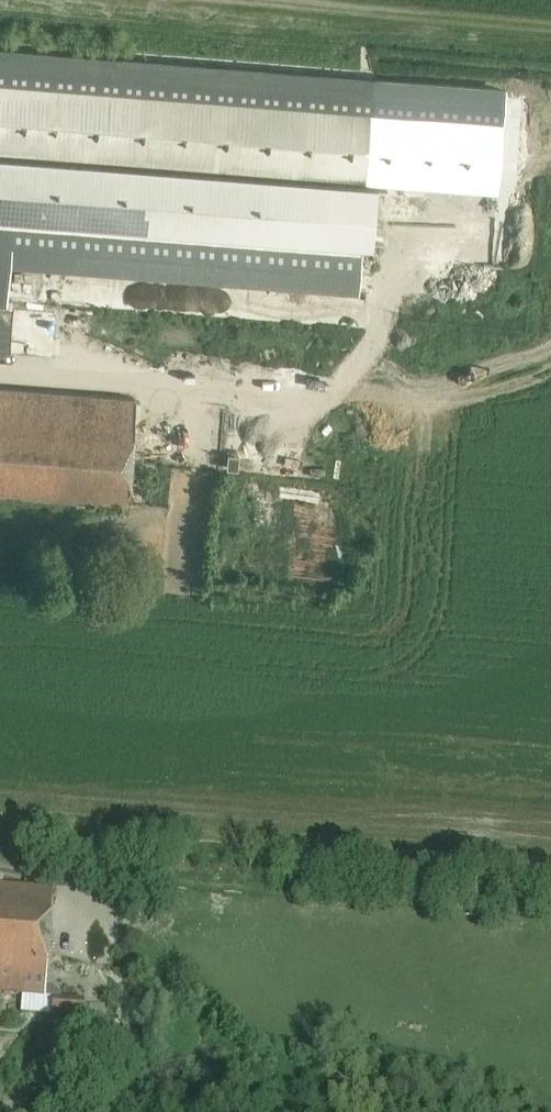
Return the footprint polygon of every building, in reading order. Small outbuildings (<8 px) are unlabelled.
[(372,110),(375,76),(0,46),(0,80),(372,110)] [(505,86),(375,76),(372,110),(366,183),(497,194),(505,86)] [(366,183),(372,110),(0,80),(0,155),(366,184),(366,183)] [(382,246),(387,186),(366,184),(0,156),(0,218),(382,247),(382,246)] [(54,354),(58,311),(8,307),(9,297),(367,326),(373,248),(0,219),(0,350),(54,354)] [(129,490),(137,397),(0,385),(0,494),(75,500),(128,505),(129,490)] [(54,887),(0,883),(0,994),(21,996),(45,997),(45,986),(54,887)] [(52,987),(45,986),(45,997),(53,998),(60,999),(61,995),(52,987)] [(45,997),(21,996),(20,1013),(51,1016),(53,998),(45,997)] [(51,1017),(84,1020),(85,1001),(60,999),(53,998),(51,1016),(51,1017)]
